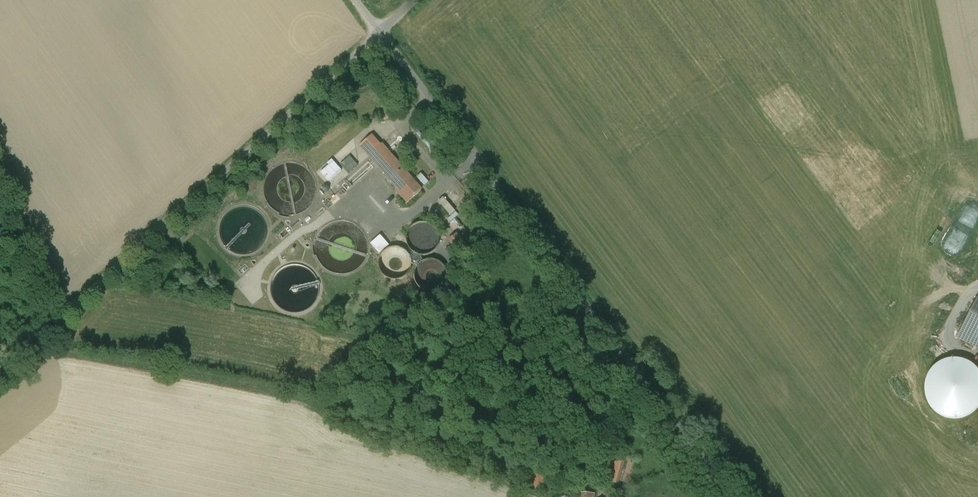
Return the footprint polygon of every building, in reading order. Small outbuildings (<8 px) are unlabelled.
[(360,146),(369,156),(381,145),(373,136),(360,146)] [(381,145),(369,156),(373,161),(375,163),(401,192),(399,194),(406,202),(422,188),(383,144),(381,145)] [(358,165),(350,156),(341,164),(349,173),(358,165)] [(375,163),(373,161),(370,164),(368,162),(342,185),(343,186),(331,197),(328,198),(325,200),(329,204),(331,202),(332,199),(344,188),(347,191),(373,167),(372,165),(375,163)] [(422,173),(418,176),(425,185),(429,182),(422,173)] [(451,204),(444,196),(438,201),(452,217),(467,204),(460,196),(451,204)] [(323,208),(316,213),(318,216),(325,210),(323,208)] [(290,224),(278,235),(282,240),(294,229),(293,228),(302,220),(300,218),(292,226),(290,224)] [(420,248),(433,248),(433,241),(435,241),(436,224),(413,224),(413,239),(420,239),(420,248)] [(458,232),(448,238),(454,247),(464,241),(458,232)] [(389,245),(381,235),(371,244),(380,254),(389,245)] [(381,258),(398,276),(413,261),(396,243),(381,258)] [(447,268),(424,257),(414,280),(436,290),(447,268)] [(245,264),(237,270),(241,275),(249,269),(245,264)] [(977,348),(977,297),(957,338),(977,348)] [(977,401),(977,367),(936,356),(922,408),(973,421),(977,401)] [(620,480),(626,460),(616,457),(610,477),(620,480)] [(533,471),(530,487),(544,490),(547,474),(533,471)]
